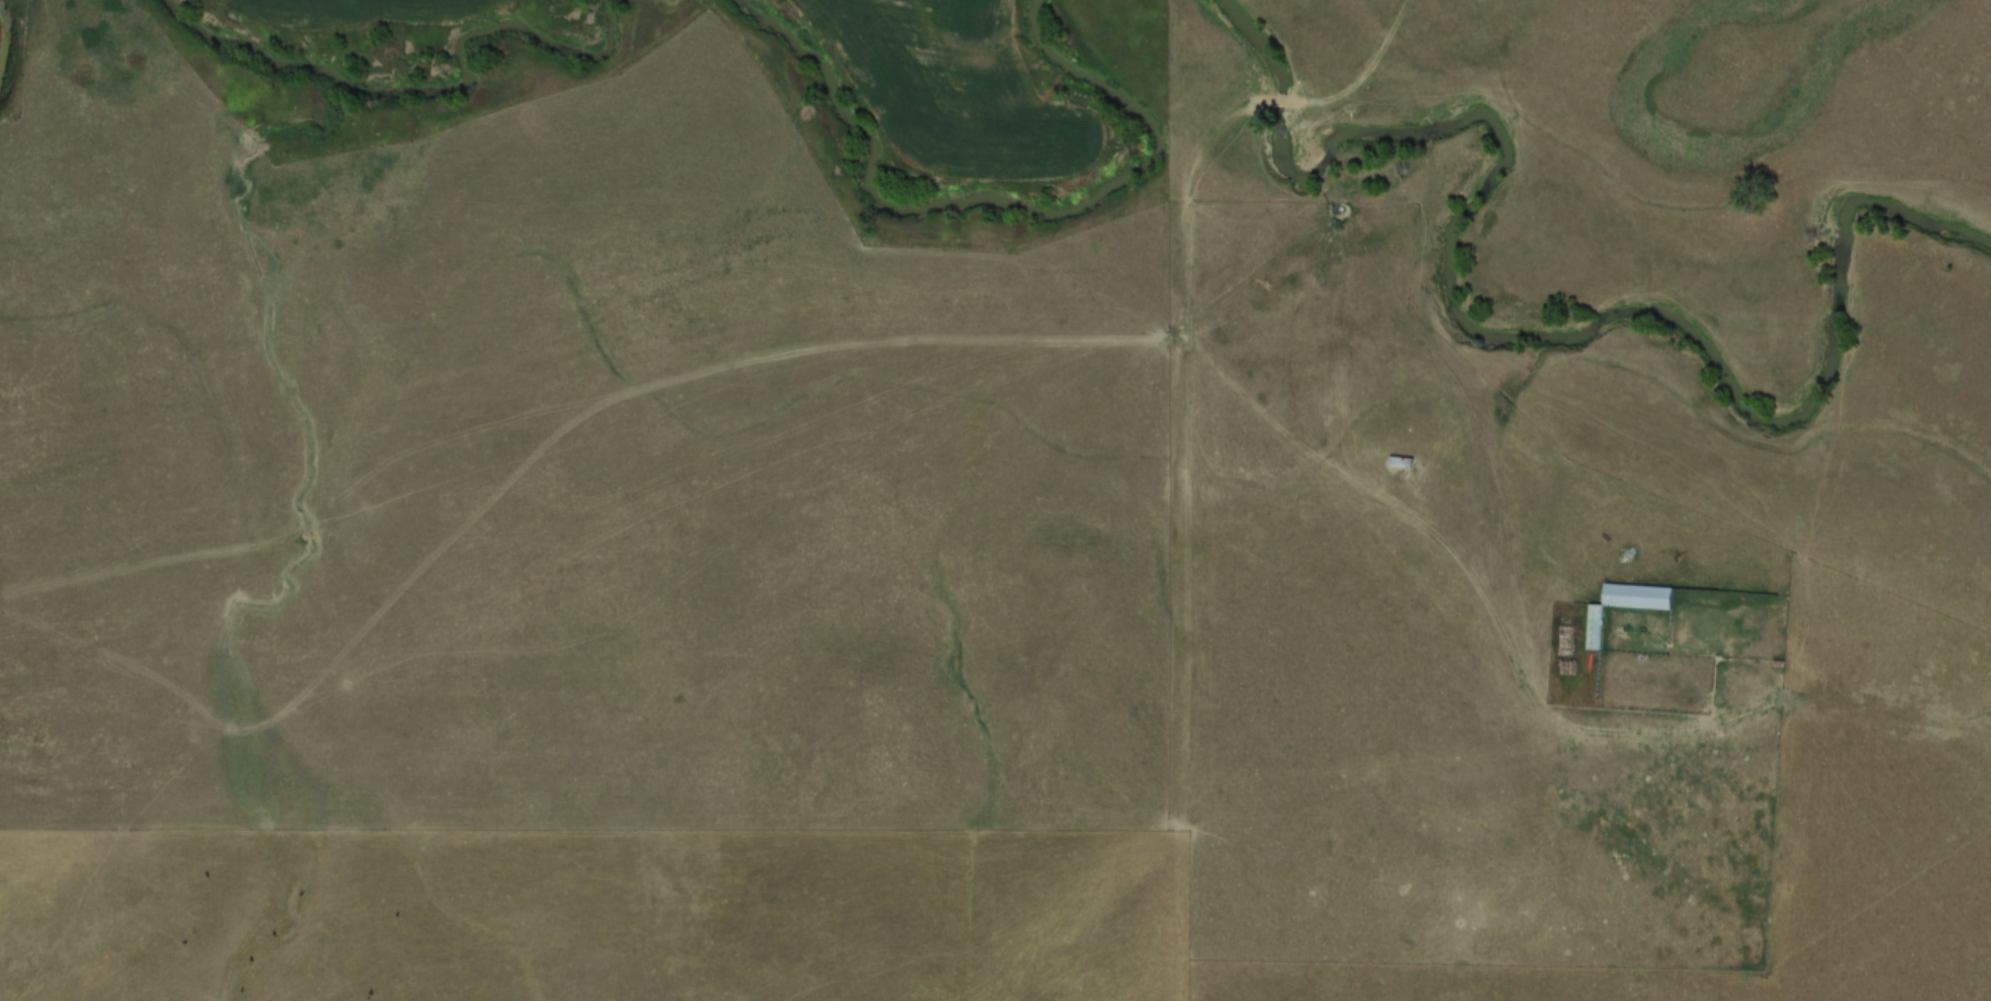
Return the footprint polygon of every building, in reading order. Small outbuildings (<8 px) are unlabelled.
[(1413,467),(1413,457),(1390,457),(1390,467),(1413,467)] [(1597,577),(1664,580),(1662,603),(1596,599),(1597,577)]
